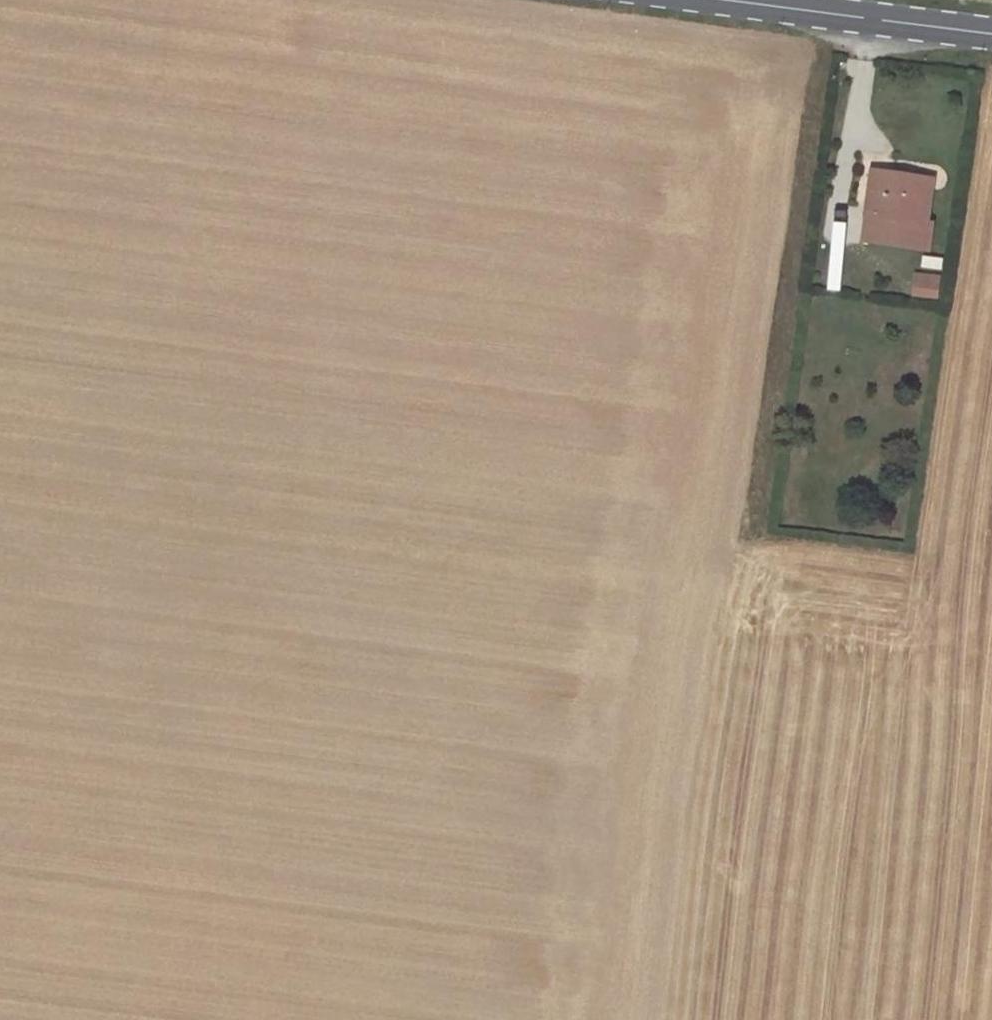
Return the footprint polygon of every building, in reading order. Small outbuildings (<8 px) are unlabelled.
[(928,181),(867,173),(858,240),(927,250),(930,222),(923,221),(928,181)] [(914,271),(911,297),(939,300),(942,274),(914,271)]
